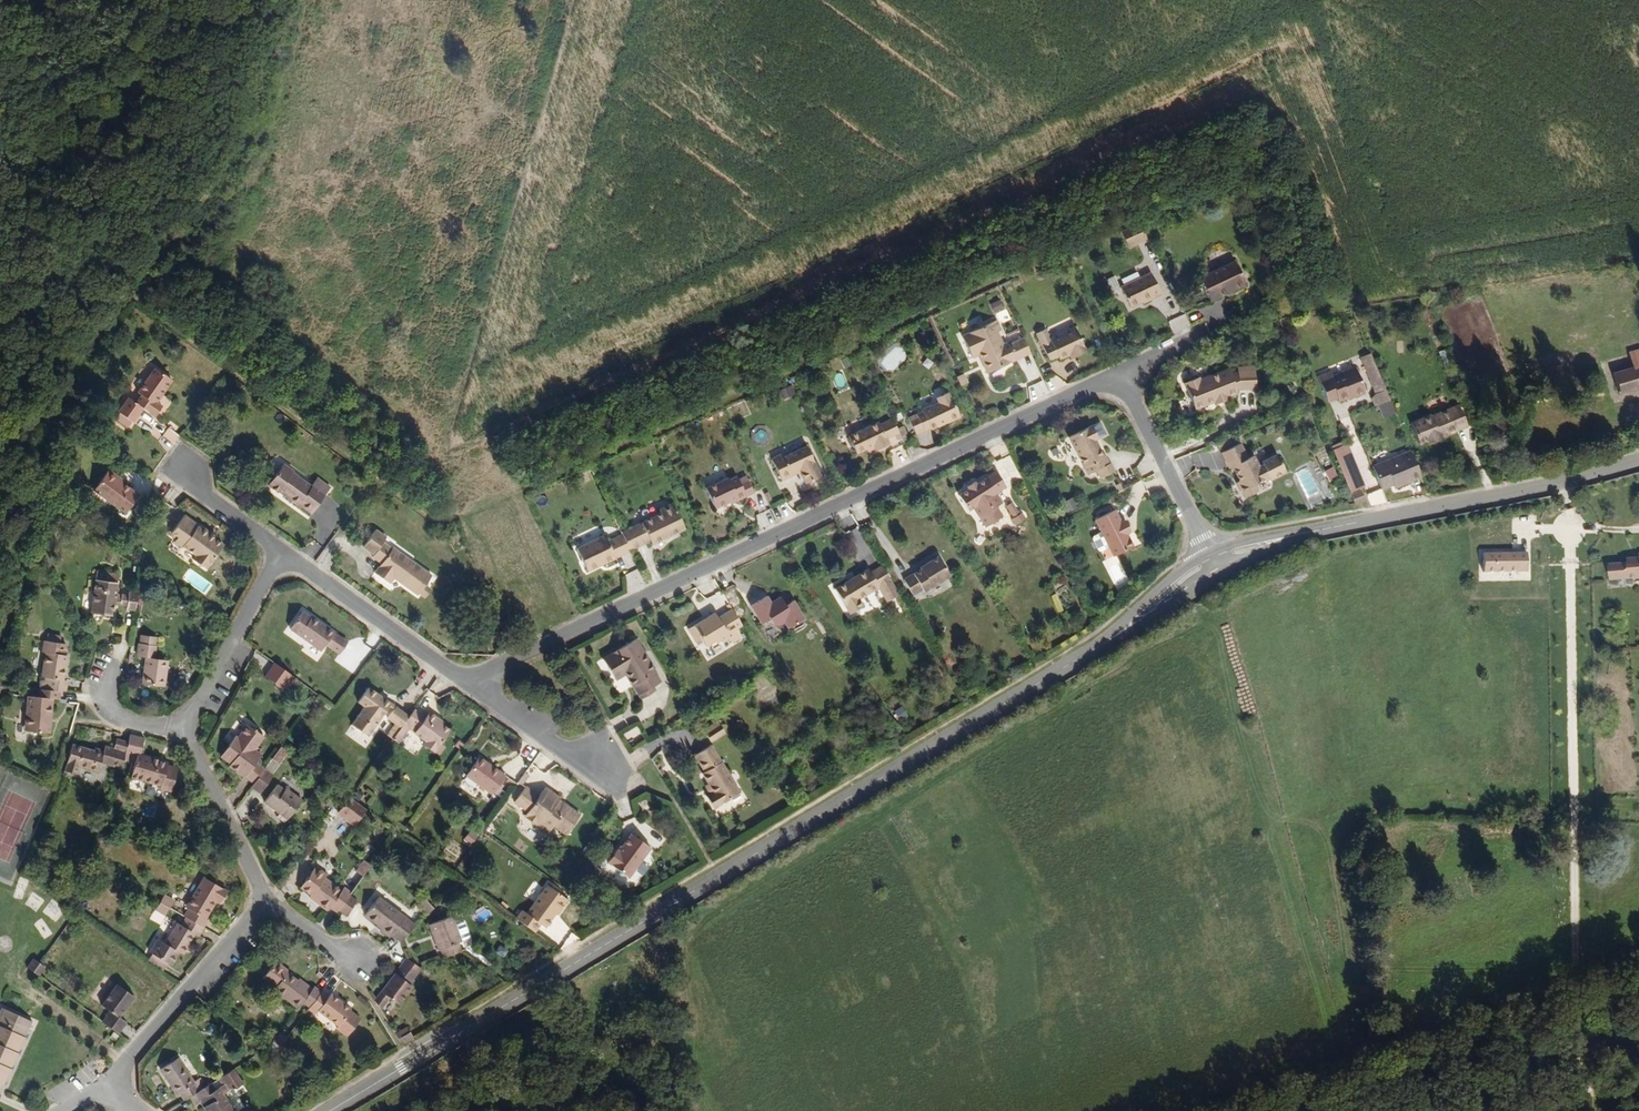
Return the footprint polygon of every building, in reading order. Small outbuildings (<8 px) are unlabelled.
[(1144,252),(1137,235),(1118,243),(1125,259),(1144,252)] [(1244,300),(1255,296),(1245,271),(1196,291),(1206,315),(1228,307),(1227,303),(1235,299),(1242,296),(1244,300)] [(1108,288),(1116,285),(1112,275),(1104,278),(1108,288)] [(1145,309),(1161,301),(1150,279),(1121,293),(1130,313),(1145,307),(1145,309)] [(996,312),(1004,309),(1001,300),(992,303),(996,312)] [(1174,334),(1190,327),(1183,313),(1167,320),(1174,334)] [(980,359),(989,378),(1031,358),(1024,343),(1010,349),(1009,346),(1004,348),(994,326),(962,341),(973,363),(980,359)] [(1036,338),(1042,350),(1050,366),(1060,362),(1061,364),(1069,360),(1075,357),(1077,362),(1087,357),(1075,332),(1052,343),(1048,333),(1036,338)] [(1630,347),(1633,362),(1613,367),(1617,387),(1638,382),(1638,345),(1630,347)] [(1379,405),(1391,401),(1372,355),(1364,357),(1379,394),(1372,399),(1375,406),(1379,405)] [(160,402),(155,398),(171,376),(153,364),(135,390),(138,391),(134,397),(127,393),(116,409),(119,411),(116,416),(126,423),(129,418),(131,419),(141,405),(153,413),(160,402)] [(1347,392),(1364,387),(1357,367),(1332,375),(1330,369),(1319,372),(1328,398),(1337,394),(1339,398),(1348,395),(1347,392)] [(1199,381),(1184,388),(1196,413),(1213,404),(1215,407),(1230,400),(1229,397),(1238,394),(1237,392),(1255,390),(1254,368),(1247,368),(1248,373),(1238,374),(1230,376),(1228,372),(1206,382),(1201,384),(1199,381)] [(962,385),(970,382),(967,373),(959,376),(962,385)] [(1033,397),(1048,393),(1045,381),(1030,385),(1033,397)] [(1348,395),(1349,398),(1366,392),(1364,387),(1347,392),(1348,395)] [(945,425),(946,428),(962,421),(950,394),(938,399),(940,405),(909,420),(918,438),(945,425)] [(1382,414),(1395,410),(1391,401),(1379,405),(1382,414)] [(1447,432),(1448,435),(1469,428),(1462,406),(1434,417),(1434,416),(1413,423),(1421,444),(1430,441),(1431,443),(1443,439),(1441,435),(1447,432)] [(890,448),(888,443),(895,440),(897,444),(902,442),(893,422),(880,428),(879,425),(845,441),(854,459),(863,455),(862,453),(872,449),(873,453),(874,455),(890,448)] [(170,428),(162,439),(172,446),(180,436),(170,428)] [(1095,444),(1098,442),(1091,430),(1089,431),(1095,444)] [(1095,444),(1089,431),(1069,441),(1089,479),(1098,475),(1103,484),(1110,480),(1116,477),(1108,460),(1103,463),(1098,451),(1094,452),(1091,445),(1095,444)] [(1233,445),(1230,440),(1219,445),(1222,450),(1233,445)] [(1234,449),(1224,454),(1232,471),(1236,468),(1242,482),(1239,484),(1247,499),(1253,496),(1260,493),(1258,487),(1272,480),(1273,482),(1288,473),(1278,456),(1264,465),(1265,467),(1261,469),(1260,466),(1255,457),(1250,460),(1242,444),(1234,449)] [(1364,488),(1356,469),(1347,448),(1346,446),(1333,451),(1343,475),(1351,494),(1352,494),(1364,488)] [(805,487),(820,480),(806,450),(783,461),(781,457),(770,463),(781,485),(791,480),(789,475),(798,471),(800,476),(805,487)] [(1393,484),(1395,487),(1422,476),(1412,451),(1373,466),(1382,488),(1393,484)] [(278,491),(311,514),(325,494),(311,484),(282,463),(275,475),(271,472),(264,484),(277,493),(278,491)] [(125,510),(138,491),(122,481),(116,478),(118,474),(107,466),(92,487),(125,510)] [(1322,471),(1328,479),(1335,474),(1329,466),(1322,471)] [(791,480),(800,476),(798,471),(789,475),(791,480)] [(995,510),(1001,507),(995,497),(1006,490),(997,476),(975,489),(967,493),(958,499),(967,514),(972,511),(984,532),(1002,521),(995,510)] [(325,494),(330,487),(316,477),(311,484),(325,494)] [(735,502),(736,505),(753,497),(745,480),(738,482),(736,479),(728,482),(727,481),(704,491),(714,512),(728,506),(735,502)] [(1366,493),(1371,507),(1385,502),(1381,488),(1366,493)] [(1368,502),(1364,492),(1353,496),(1357,506),(1368,502)] [(767,506),(771,504),(766,495),(762,497),(767,506)] [(1070,511),(1080,507),(1075,497),(1065,501),(1070,511)] [(648,546),(650,548),(683,533),(671,507),(656,512),(659,518),(620,535),(622,539),(629,554),(648,546)] [(206,565),(222,542),(181,512),(167,532),(195,552),(192,556),(206,565)] [(1113,560),(1134,549),(1127,537),(1131,534),(1126,523),(1122,526),(1115,512),(1094,523),(1101,535),(1093,540),(1092,542),(1098,554),(1101,555),(1108,551),(1113,560)] [(1012,517),(1014,524),(1027,521),(1025,513),(1012,517)] [(427,585),(433,575),(383,540),(385,537),(376,530),(364,548),(373,555),(372,556),(381,562),(374,571),(392,583),(395,578),(397,574),(404,579),(402,583),(420,595),(421,594),(427,585)] [(576,550),(586,574),(629,554),(622,539),(607,545),(603,538),(576,550)] [(1528,550),(1485,551),(1486,569),(1529,568),(1528,550)] [(1633,551),(1634,555),(1617,556),(1618,572),(1638,571),(1638,551),(1633,551)] [(923,591),(924,593),(951,578),(939,559),(919,570),(920,572),(903,581),(913,597),(923,591)] [(126,607),(135,609),(138,590),(128,589),(127,591),(120,590),(120,594),(116,593),(119,570),(98,567),(92,607),(113,612),(115,602),(126,603),(126,607)] [(861,608),(857,601),(877,589),(881,596),(894,589),(881,568),(869,575),(866,571),(832,592),(848,615),(861,608)] [(395,578),(402,583),(404,579),(397,574),(395,578)] [(421,594),(427,598),(433,589),(427,585),(421,594)] [(885,602),(898,595),(894,589),(881,596),(885,602)] [(795,626),(811,617),(799,599),(795,601),(789,599),(786,596),(777,601),(772,594),(757,603),(768,621),(772,619),(785,622),(791,619),(795,626)] [(328,646),(337,633),(306,610),(292,631),(324,653),(328,646)] [(730,644),(739,639),(735,632),(742,628),(731,610),(720,617),(717,612),(686,630),(694,643),(700,640),(704,648),(714,642),(715,644),(719,642),(721,644),(728,640),(730,644)] [(142,637),(156,639),(157,631),(143,629),(142,637)] [(328,646),(342,656),(351,642),(337,633),(328,646)] [(142,678),(163,680),(167,654),(155,652),(158,640),(156,639),(142,637),(139,637),(138,649),(146,651),(142,678)] [(59,687),(63,687),(64,676),(61,675),(64,653),(61,652),(62,640),(55,639),(53,639),(44,639),(41,638),(39,649),(42,650),(40,662),(45,663),(43,685),(59,687)] [(608,654),(600,659),(610,675),(620,670),(623,675),(638,700),(656,689),(662,686),(633,640),(608,654)] [(268,677),(285,689),(295,676),(278,663),(268,677)] [(610,675),(613,681),(623,675),(620,670),(610,675)] [(285,689),(288,691),(298,678),(295,676),(285,689)] [(28,727),(49,729),(52,695),(58,695),(59,687),(43,685),(38,685),(38,693),(27,692),(26,702),(30,703),(28,727)] [(357,721),(372,733),(391,706),(394,702),(394,701),(373,686),(361,702),(367,707),(357,721)] [(403,728),(409,719),(412,714),(399,706),(396,710),(390,718),(403,728)] [(905,706),(894,710),(898,721),(909,717),(905,706)] [(424,744),(434,751),(451,728),(436,718),(439,715),(430,710),(426,714),(417,708),(412,714),(409,719),(419,726),(415,730),(427,738),(424,744)] [(395,738),(401,742),(411,727),(415,730),(419,726),(409,719),(403,728),(395,738)] [(370,736),(372,733),(357,721),(354,725),(370,736)] [(701,729),(702,732),(717,723),(715,721),(701,729)] [(257,781),(266,768),(268,766),(258,759),(263,750),(258,747),(267,733),(250,722),(241,735),(238,733),(227,749),(239,758),(234,764),(232,767),(246,778),(248,775),(257,781)] [(717,723),(702,732),(708,741),(722,732),(717,723)] [(160,782),(172,784),(176,761),(167,760),(167,757),(139,751),(142,735),(128,732),(127,739),(124,758),(133,759),(131,773),(161,779),(160,782)] [(99,760),(123,764),(124,758),(127,739),(114,737),(112,747),(103,745),(102,748),(93,745),(92,748),(72,741),(63,766),(75,771),(78,763),(96,769),(99,760)] [(712,808),(738,792),(708,744),(692,754),(702,771),(699,772),(706,783),(711,791),(708,794),(705,795),(712,808)] [(274,757),(281,761),(288,751),(282,746),(274,757)] [(234,764),(239,758),(227,749),(222,756),(234,764)] [(465,775),(491,794),(505,774),(479,755),(465,775)] [(266,768),(274,773),(281,761),(274,757),(268,766),(266,768)] [(254,786),(264,793),(277,774),(274,773),(266,768),(257,781),(254,786)] [(521,782),(526,785),(533,775),(529,772),(521,782)] [(708,794),(711,791),(706,783),(702,785),(708,794)] [(266,802),(290,818),(303,800),(287,788),(286,790),(277,785),(266,802)] [(542,789),(551,794),(553,790),(545,785),(542,789)] [(565,833),(580,813),(559,798),(560,795),(553,790),(551,794),(542,789),(539,794),(528,786),(516,803),(526,811),(523,815),(547,832),(552,824),(565,833)] [(340,812),(361,827),(372,812),(351,797),(340,812)] [(591,832),(596,835),(603,826),(598,822),(591,832)] [(606,860),(628,876),(650,845),(630,831),(618,848),(616,846),(606,860)] [(358,873),(364,877),(373,865),(366,861),(358,873)] [(338,912),(340,910),(350,896),(352,893),(345,888),(343,891),(326,880),(328,876),(317,868),(301,890),(309,896),(312,892),(322,899),(320,902),(318,904),(330,911),(332,908),(338,912)] [(208,919),(205,918),(215,900),(218,902),(225,889),(203,877),(182,914),(186,916),(202,926),(203,927),(208,919)] [(548,920),(547,919),(551,913),(556,915),(565,902),(545,887),(526,913),(522,910),(516,919),(534,932),(539,925),(543,928),(548,920)] [(320,902),(322,899),(312,892),(309,896),(320,902)] [(160,901),(170,907),(175,899),(165,893),(160,901)] [(358,902),(360,899),(352,893),(350,896),(358,902)] [(340,910),(349,915),(358,902),(350,896),(340,910)] [(390,933),(399,939),(412,921),(377,898),(365,915),(381,926),(380,930),(388,936),(390,933)] [(425,899),(420,906),(431,914),(436,906),(425,899)] [(156,908),(166,914),(170,907),(160,901),(156,908)] [(410,918),(418,924),(426,914),(418,907),(410,918)] [(443,956),(459,951),(457,944),(460,943),(460,942),(466,940),(468,937),(464,925),(461,924),(455,925),(452,915),(430,922),(438,949),(441,948),(443,956)] [(194,933),(197,935),(202,926),(186,916),(181,925),(176,922),(166,941),(157,937),(150,951),(153,953),(149,959),(164,968),(167,962),(172,964),(179,951),(183,953),(194,933)] [(26,966),(31,970),(38,961),(32,956),(26,966)] [(413,975),(419,967),(404,958),(399,965),(413,975)] [(289,968),(277,961),(275,964),(269,960),(261,973),(266,976),(263,980),(276,988),(289,968)] [(31,970),(38,975),(45,966),(38,961),(31,970)] [(387,999),(396,1004),(410,985),(408,983),(413,975),(399,965),(375,999),(380,1009),(387,999)] [(302,1002),(311,1007),(322,990),(323,989),(314,984),(313,986),(287,971),(276,988),(275,991),(298,1007),(302,1002)] [(123,1020),(115,1014),(131,993),(113,981),(98,1003),(106,1008),(98,1019),(111,1028),(115,1031),(123,1020)] [(349,1009),(351,1006),(331,992),(329,995),(322,990),(311,1007),(309,1008),(315,1012),(318,1009),(338,1023),(337,1026),(350,1034),(361,1017),(349,1009)] [(2,1084),(6,1085),(29,1028),(0,1016),(0,1090),(2,1084)] [(403,1044),(414,1039),(409,1027),(397,1032),(403,1044)] [(276,1041),(282,1045),(289,1036),(282,1032),(276,1041)] [(188,1095),(191,1093),(211,1081),(207,1074),(199,1079),(184,1053),(165,1063),(179,1090),(184,1088),(188,1095)] [(238,1110),(225,1089),(234,1084),(235,1087),(245,1081),(237,1066),(211,1081),(191,1093),(195,1098),(201,1095),(207,1092),(211,1099),(205,1102),(211,1110),(235,1110),(238,1110)] [(205,1102),(211,1099),(207,1092),(201,1095),(205,1102)]
